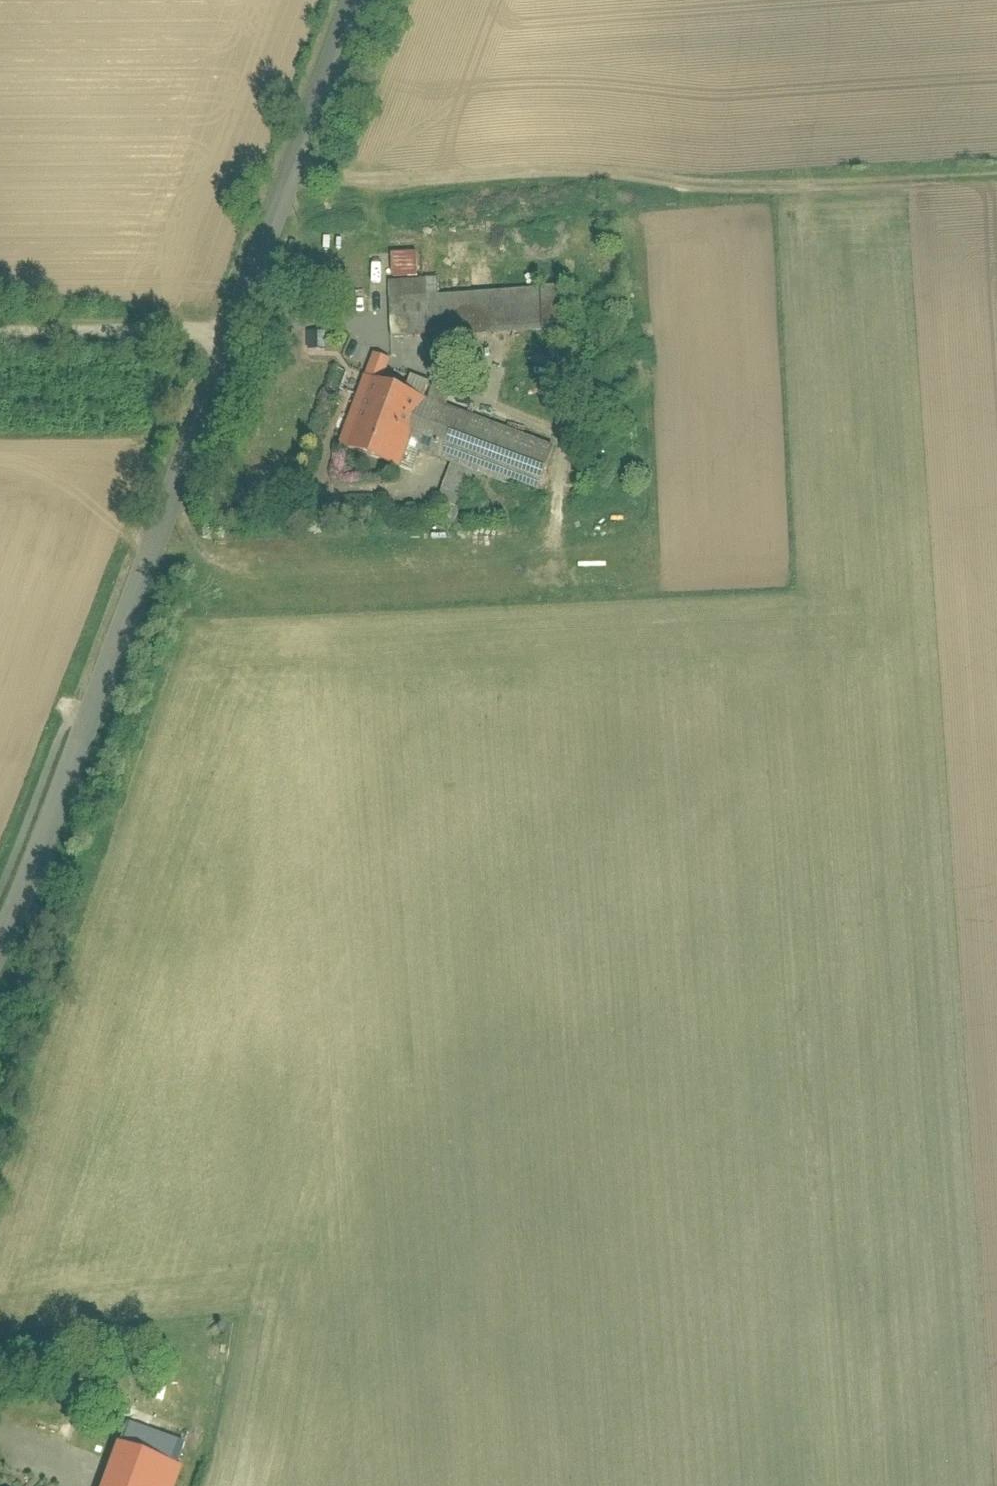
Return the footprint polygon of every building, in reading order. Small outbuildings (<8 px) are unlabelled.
[(412,278),(413,252),(398,252),(397,277),(412,278)] [(389,283),(391,337),(566,330),(564,289),(438,295),(438,281),(389,283)] [(325,327),(307,328),(308,352),(326,352),(325,327)] [(382,386),(391,361),(371,355),(363,380),(382,386)] [(382,386),(363,380),(339,451),(400,471),(408,449),(422,406),(424,400),(382,386)] [(422,406),(408,449),(538,492),(553,449),(422,406)] [(124,1419),(115,1444),(175,1464),(187,1428),(151,1416),(147,1426),(124,1419)] [(111,1442),(97,1485),(173,1485),(180,1465),(175,1464),(115,1444),(111,1442)]
